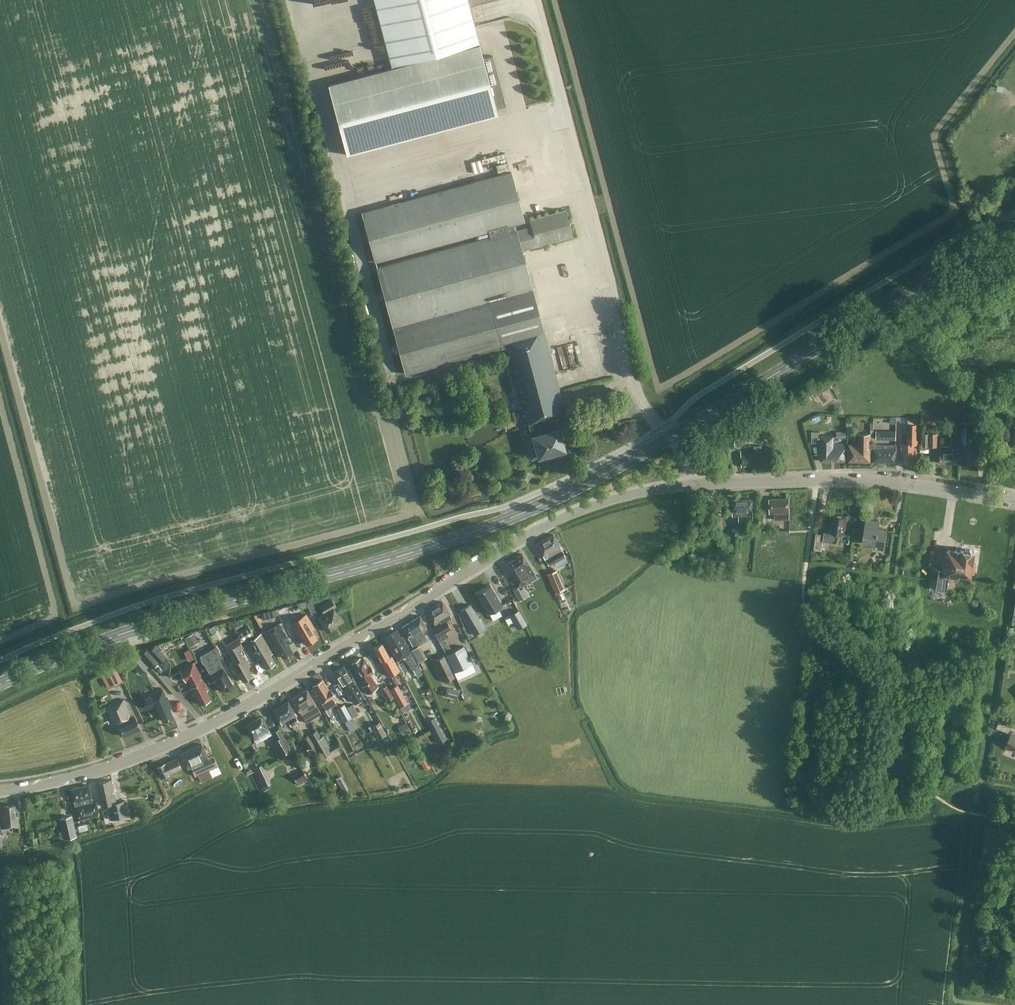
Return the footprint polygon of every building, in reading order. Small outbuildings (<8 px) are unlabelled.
[(312,18),(332,15),(329,0),(309,0),(312,18)] [(479,44),(467,0),(374,0),(392,67),(479,44)] [(492,56),(482,58),(479,45),(391,68),(392,67),(328,84),(346,155),(498,114),(496,108),(505,105),(492,56)] [(501,173),(512,169),(508,159),(502,160),(497,161),(501,173)] [(362,212),(375,262),(475,234),(477,239),(377,266),(406,373),(504,346),(523,413),(526,412),(532,436),(527,437),(532,457),(538,455),(563,449),(558,429),(548,431),(545,419),(566,413),(543,331),(544,331),(532,289),(533,289),(522,249),(573,236),(566,210),(531,219),(533,226),(517,230),(515,223),(525,221),(511,171),(362,212)] [(369,198),(366,183),(352,186),(355,200),(369,198)] [(808,393),(811,399),(832,387),(828,381),(808,393)] [(454,395),(452,388),(442,390),(444,397),(454,395)] [(907,419),(907,436),(907,443),(900,443),(900,458),(903,458),(903,462),(913,462),(913,454),(916,454),(916,444),(917,444),(918,419),(907,419)] [(977,422),(962,422),(959,422),(958,443),(961,443),(961,459),(964,459),(964,463),(974,463),(974,459),(977,459),(977,445),(971,445),(971,443),(973,443),(973,433),(977,433),(977,422)] [(876,439),(895,439),(896,431),(876,430),(876,439)] [(820,460),(843,461),(845,459),(845,444),(833,444),(833,435),(818,435),(818,431),(812,431),(811,442),(820,442),(820,460)] [(940,446),(940,462),(957,463),(958,431),(951,431),(950,446),(940,446)] [(857,433),(857,444),(849,444),(848,461),(870,461),(870,433),(857,433)] [(772,463),(771,449),(761,449),(761,444),(753,445),(753,450),(740,451),(741,467),(759,466),(759,464),(772,463)] [(874,461),(896,462),(896,445),(874,445),(874,461)] [(789,519),(788,498),(769,498),(770,513),(774,513),(774,519),(789,519)] [(753,522),(752,499),(732,499),(732,516),(738,516),(738,523),(753,522)] [(838,533),(844,534),(846,516),(833,514),(831,524),(830,524),(828,531),(824,531),(823,534),(816,533),(814,549),(821,550),(823,540),(836,542),(838,533)] [(715,516),(716,529),(723,529),(723,516),(715,516)] [(862,542),(884,545),(886,529),(878,528),(879,521),(866,519),(862,542)] [(563,550),(553,534),(536,544),(545,560),(546,560),(549,565),(565,555),(562,550),(563,550)] [(949,575),(952,575),(958,576),(958,573),(968,574),(968,572),(974,573),(975,563),(972,563),(974,552),(972,551),(970,549),(965,548),(963,550),(961,550),(955,550),(955,551),(947,550),(946,561),(944,561),(942,570),(935,569),(934,580),(937,580),(936,588),(947,589),(949,575)] [(534,573),(522,553),(506,563),(519,583),(534,573)] [(555,593),(565,589),(557,570),(547,574),(555,593)] [(527,595),(521,584),(512,589),(517,600),(527,595)] [(502,605),(490,585),(475,593),(488,614),(502,605)] [(318,616),(326,631),(334,626),(333,626),(341,621),(333,608),(336,606),(331,599),(319,606),(324,613),(318,616)] [(316,610),(311,600),(306,603),(311,613),(316,610)] [(441,624),(432,628),(436,636),(439,641),(448,635),(446,631),(450,628),(446,620),(451,618),(449,613),(442,601),(426,611),(435,625),(440,623),(441,624)] [(470,604),(459,610),(474,634),(484,628),(470,604)] [(293,621),(285,607),(276,609),(278,612),(285,626),(293,621)] [(273,610),(261,613),(263,619),(275,616),(273,610)] [(518,610),(511,614),(519,628),(526,624),(518,610)] [(312,629),(314,628),(306,614),(297,619),(301,624),(294,628),(298,635),(299,634),(306,644),(317,637),(312,629)] [(419,650),(417,646),(427,639),(424,634),(426,626),(419,615),(402,626),(409,640),(413,647),(411,649),(413,653),(419,650)] [(232,623),(236,629),(243,624),(240,618),(232,623)] [(208,628),(210,633),(221,627),(219,623),(208,628)] [(290,643),(279,624),(265,632),(275,648),(277,647),(282,657),(292,652),(288,644),(290,643)] [(253,634),(248,625),(238,631),(243,640),(253,634)] [(396,629),(386,636),(392,646),(391,647),(398,660),(404,656),(408,663),(412,669),(418,666),(415,659),(410,652),(411,652),(402,636),(401,637),(396,629)] [(193,633),(185,637),(190,646),(198,642),(193,633)] [(272,653),(261,634),(249,640),(255,651),(254,652),(257,658),(259,657),(265,668),(275,662),(270,654),(272,653)] [(242,655),(238,649),(243,647),(238,637),(226,644),(235,659),(236,659),(237,661),(231,665),(235,671),(236,670),(242,681),(252,675),(248,667),(250,666),(245,657),(242,658),(241,656),(242,655)] [(389,657),(381,643),(373,647),(381,661),(389,676),(399,670),(391,656),(389,657)] [(138,652),(151,666),(158,660),(159,662),(166,657),(155,645),(149,650),(146,648),(138,652)] [(215,645),(211,648),(199,654),(210,673),(211,672),(212,673),(210,675),(214,682),(217,681),(222,691),(233,685),(223,668),(223,667),(218,658),(221,656),(215,645)] [(472,663),(463,645),(445,654),(454,672),(472,663)] [(128,660),(139,673),(148,666),(137,652),(128,660)] [(434,659),(445,681),(454,677),(443,655),(434,659)] [(369,665),(368,665),(363,657),(361,659),(360,658),(358,659),(357,658),(353,660),(354,661),(352,662),(358,672),(355,674),(362,686),(373,680),(369,674),(373,671),(369,665)] [(180,670),(186,681),(189,680),(193,686),(189,688),(193,694),(195,694),(200,704),(210,698),(206,690),(208,689),(193,662),(180,670)] [(114,666),(101,673),(108,687),(121,680),(114,666)] [(342,689),(345,687),(355,703),(363,697),(354,682),(355,681),(348,669),(346,671),(343,666),(335,671),(337,674),(335,676),(339,682),(338,683),(342,689)] [(333,694),(330,688),(329,689),(322,679),(313,685),(318,693),(317,694),(316,694),(325,709),(328,708),(334,704),(336,703),(332,697),(334,695),(333,694)] [(407,702),(397,684),(390,688),(400,706),(407,702)] [(380,689),(387,700),(393,696),(386,685),(380,689)] [(458,690),(448,687),(446,696),(456,698),(458,690)] [(166,698),(162,688),(142,697),(147,708),(154,705),(156,710),(158,709),(162,720),(173,716),(169,707),(171,706),(167,697),(166,698)] [(311,709),(317,706),(307,689),(292,698),(306,722),(321,713),(317,706),(311,709)] [(131,718),(123,700),(106,707),(114,725),(119,723),(124,736),(140,729),(134,716),(131,718)] [(296,715),(288,701),(273,710),(281,724),(287,720),(291,726),(298,721),(295,716),(296,715)] [(358,714),(353,703),(347,707),(352,717),(358,714)] [(357,728),(344,704),(336,708),(344,721),(345,721),(350,731),(357,728)] [(331,714),(328,708),(325,709),(322,711),(326,717),(331,714)] [(271,734),(260,716),(246,725),(257,743),(271,734)] [(427,721),(439,743),(446,740),(435,717),(427,721)] [(991,725),(1009,733),(1011,726),(994,719),(991,725)] [(386,734),(379,721),(370,726),(377,739),(386,734)] [(405,733),(410,730),(406,723),(401,726),(405,733)] [(293,752),(279,728),(272,732),(274,735),(271,737),(283,758),(293,752)] [(321,736),(317,730),(309,734),(323,757),(340,747),(337,742),(329,746),(323,735),(321,736)] [(1011,732),(1005,746),(1014,750),(1014,734),(1011,732)] [(307,749),(310,755),(317,751),(308,735),(303,738),(309,748),(307,749)] [(458,748),(453,740),(447,743),(451,751),(458,748)] [(249,745),(253,751),(258,748),(254,742),(249,745)] [(207,757),(201,744),(181,753),(188,768),(191,767),(195,775),(195,776),(198,774),(209,770),(212,777),(221,773),(218,767),(218,766),(212,754),(210,755),(207,757)] [(181,768),(176,758),(156,767),(161,777),(181,768)] [(252,769),(261,788),(268,785),(259,765),(252,769)] [(307,779),(302,769),(293,775),(298,784),(307,779)] [(123,801),(116,803),(111,779),(98,782),(102,806),(109,804),(112,819),(126,816),(123,801)] [(92,800),(88,784),(71,788),(75,807),(76,807),(79,819),(98,815),(95,799),(92,800)] [(16,816),(15,805),(3,805),(4,814),(2,814),(3,828),(19,826),(18,815),(16,816)] [(59,818),(64,839),(76,836),(71,815),(59,818)]
